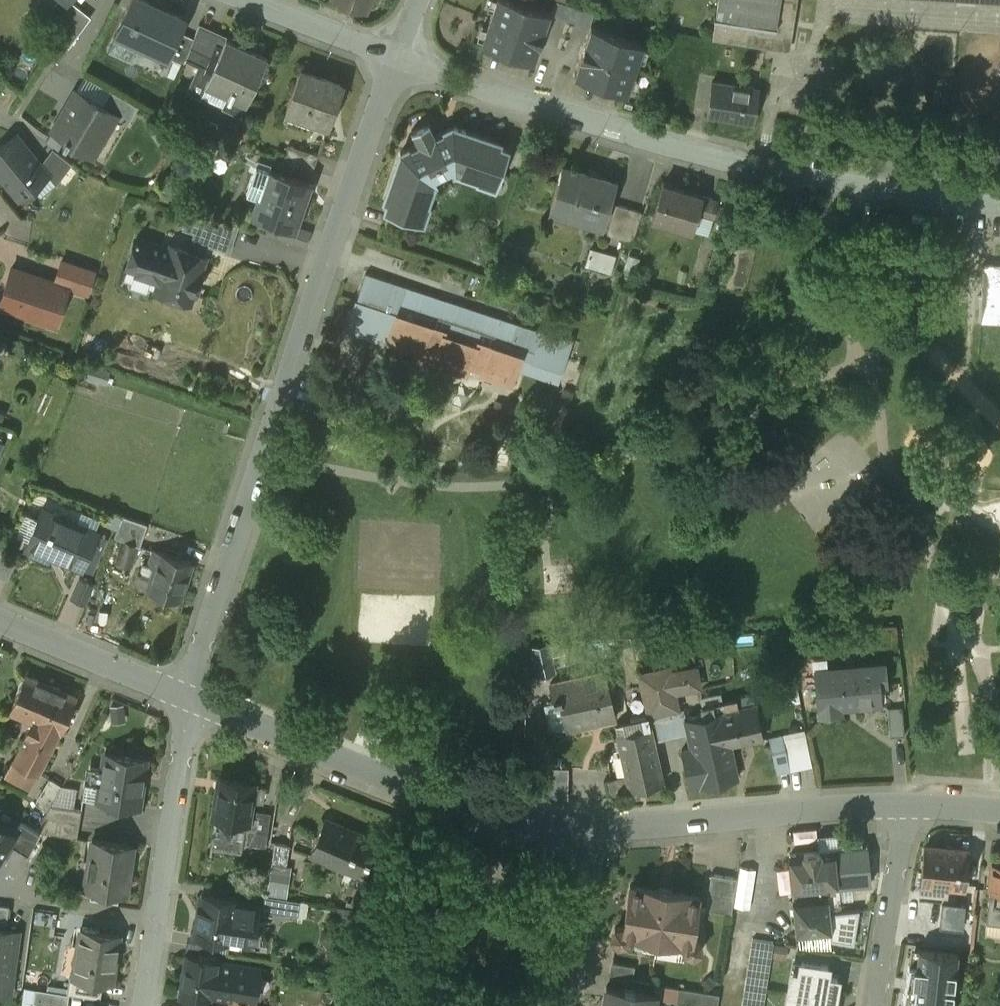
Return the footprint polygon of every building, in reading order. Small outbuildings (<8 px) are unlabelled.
[(40,24),(70,47),(92,17),(71,0),(59,0),(40,24)] [(148,0),(131,0),(117,32),(169,56),(179,33),(187,18),(148,0)] [(366,10),(371,0),(342,0),(366,10)] [(516,0),(497,0),(482,44),(535,62),(551,12),(516,0)] [(721,14),(784,23),(787,0),(723,0),(721,14)] [(222,33),(200,24),(195,38),(191,47),(214,56),(222,33)] [(645,44),(592,26),(576,75),(628,93),(645,44)] [(195,38),(179,33),(169,56),(185,64),(191,47),(195,38)] [(266,54),(225,39),(206,88),(232,99),(234,94),(248,99),(246,104),(247,104),(266,54)] [(342,85),(301,69),(286,109),(327,125),(342,85)] [(761,88),(714,81),(709,114),(756,122),(761,88)] [(140,105),(112,89),(104,105),(119,113),(117,116),(130,123),(140,105)] [(104,105),(79,90),(55,130),(66,136),(63,140),(69,143),(69,142),(90,155),(104,131),(107,132),(117,116),(119,113),(104,105)] [(502,142),(454,125),(444,130),(444,131),(437,134),(430,121),(412,130),(419,143),(411,147),(411,146),(401,151),(385,199),(389,200),(386,209),(424,222),(429,205),(434,188),(436,181),(438,180),(437,177),(453,169),(454,172),(457,171),(463,173),(480,181),(496,186),(509,148),(501,145),(502,142)] [(0,149),(0,174),(20,198),(49,175),(50,174),(41,164),(17,135),(0,149)] [(318,155),(288,145),(283,160),(295,164),(313,169),(318,155)] [(53,148),(41,164),(50,174),(49,175),(57,185),(73,163),(53,148)] [(283,160),(260,152),(256,165),(270,169),(270,168),(291,175),(295,164),(283,160)] [(270,169),(256,165),(247,191),(261,196),(261,194),(266,196),(275,171),(270,169)] [(617,182),(565,166),(554,202),(606,218),(617,182)] [(291,175),(270,168),(270,169),(275,171),(266,196),(261,194),(261,196),(254,214),(275,221),(294,228),(295,225),(310,182),(291,175)] [(703,195),(665,185),(657,217),(695,227),(698,213),(703,195)] [(719,199),(703,195),(698,213),(714,217),(719,199)] [(643,210),(619,202),(610,232),(634,239),(643,210)] [(294,228),(275,221),(271,233),(270,233),(270,234),(308,247),(309,246),(306,245),(311,230),(295,225),(294,228)] [(230,233),(203,224),(198,240),(225,248),(230,233)] [(161,245),(137,237),(127,265),(151,273),(161,245)] [(206,255),(172,244),(170,248),(161,245),(151,273),(161,276),(157,289),(191,300),(206,255)] [(591,262),(615,269),(620,252),(595,245),(591,262)] [(62,260),(55,281),(70,286),(89,292),(96,271),(62,260)] [(983,264),(982,322),(999,322),(999,264),(983,264)] [(12,267),(0,305),(28,314),(27,319),(46,325),(47,321),(57,324),(70,286),(55,281),(12,267)] [(524,325),(452,301),(450,306),(441,303),(443,297),(404,285),(398,304),(417,310),(415,317),(397,312),(388,342),(422,353),(423,349),(436,354),(434,362),(468,373),(471,365),(484,370),(483,373),(513,383),(523,353),(508,348),(510,341),(518,344),(524,325)] [(100,533),(42,508),(24,549),(44,557),(46,552),(84,568),(100,533)] [(148,524),(124,515),(115,537),(124,540),(116,562),(132,567),(139,546),(141,546),(148,524)] [(193,562),(154,549),(149,564),(156,567),(148,589),(180,600),(193,562)] [(4,569),(17,569),(17,553),(4,553),(4,569)] [(96,582),(82,576),(73,598),(87,604),(96,582)] [(80,622),(84,605),(68,602),(65,618),(80,622)] [(549,643),(531,647),(538,676),(556,672),(549,643)] [(885,664),(825,669),(827,686),(818,687),(820,707),(821,714),(842,712),(841,706),(881,702),(880,684),(887,683),(885,664)] [(696,669),(640,678),(649,716),(649,717),(662,714),(667,738),(677,736),(672,712),(679,710),(675,691),(700,686),(696,669)] [(606,670),(551,683),(556,703),(569,700),(575,727),(616,718),(606,670)] [(77,695),(27,674),(11,711),(34,722),(61,733),(77,695)] [(737,699),(703,707),(705,715),(687,719),(690,733),(693,747),(683,749),(692,788),(738,778),(730,744),(764,737),(757,704),(739,708),(737,699)] [(902,706),(888,708),(891,736),(905,735),(902,706)] [(679,710),(672,712),(677,736),(690,733),(687,719),(684,709),(679,710)] [(662,714),(649,717),(651,727),(652,727),(655,741),(667,738),(662,714)] [(649,716),(616,724),(631,789),(664,782),(655,741),(652,727),(651,727),(649,717),(649,716)] [(34,722),(18,754),(10,750),(1,767),(33,783),(39,773),(40,773),(61,733),(34,722)] [(808,725),(772,733),(781,771),(817,762),(808,725)] [(551,738),(537,739),(539,757),(553,756),(551,738)] [(147,758),(106,751),(98,800),(140,807),(147,758)] [(572,792),(573,765),(542,765),(541,792),(572,792)] [(254,782),(220,777),(214,816),(216,817),(246,822),(247,822),(254,782)] [(50,778),(36,803),(48,810),(52,802),(63,786),(50,778)] [(83,807),(52,802),(48,810),(44,816),(49,816),(81,820),(83,807)] [(271,813),(257,810),(254,829),(268,832),(271,813)] [(81,820),(49,816),(41,831),(78,837),(81,820)] [(246,822),(216,817),(213,839),(243,844),(243,842),(246,828),(246,822)] [(15,845),(21,835),(18,833),(0,822),(0,870),(15,845)] [(353,835),(324,822),(310,854),(346,870),(349,864),(364,870),(377,841),(354,832),(353,835)] [(21,835),(15,845),(30,854),(41,834),(23,824),(18,833),(21,835)] [(254,829),(246,828),(243,842),(266,846),(268,832),(254,829)] [(134,845),(93,839),(86,888),(127,894),(130,873),(134,846),(134,845)] [(288,847),(274,845),(271,864),(285,867),(288,847)] [(970,849),(925,845),(921,883),(963,887),(967,887),(967,886),(970,849)] [(868,846),(835,849),(838,885),(840,885),(872,882),(868,846)] [(835,849),(791,854),(794,890),(795,900),(828,896),(828,898),(841,897),(840,885),(838,885),(835,849)] [(993,864),(987,922),(999,923),(999,865),(993,864)] [(738,877),(712,873),(707,909),(732,913),(738,877)] [(659,887),(659,889),(631,885),(625,925),(616,927),(612,936),(618,944),(628,943),(632,935),(684,943),(686,951),(694,955),(703,949),(702,940),(694,936),(700,896),(672,891),(672,889),(659,887)] [(978,887),(967,886),(967,887),(963,887),(961,907),(964,907),(964,911),(975,912),(978,887)] [(237,900),(202,895),(196,935),(230,940),(231,940),(237,902),(237,900)] [(301,901),(265,895),(263,911),(286,914),(286,913),(299,915),(301,901)] [(828,896),(795,900),(798,935),(832,932),(828,898),(828,896)] [(259,906),(237,902),(231,940),(230,940),(230,941),(242,943),(242,945),(247,945),(251,920),(257,921),(259,906)] [(0,903),(0,917),(8,919),(11,905),(0,903)] [(961,907),(932,904),(929,934),(940,935),(952,936),(961,937),(964,911),(964,907),(961,907)] [(0,927),(0,993),(10,995),(19,930),(0,927)] [(120,934),(82,928),(74,976),(74,977),(104,982),(113,983),(120,934)] [(779,939),(757,935),(745,1005),(767,1005),(779,939)] [(952,936),(940,935),(939,945),(951,946),(952,936)] [(217,960),(186,955),(179,995),(211,1000),(215,978),(222,979),(225,962),(217,961),(217,960)] [(832,963),(798,957),(797,966),(792,965),(785,1005),(833,1005),(839,974),(830,973),(832,963)] [(260,968),(217,961),(225,962),(222,979),(215,978),(211,1000),(212,1000),(213,994),(231,997),(230,1003),(231,997),(255,1000),(260,968)] [(636,966),(612,962),(610,976),(634,980),(636,966)] [(104,982),(74,977),(74,976),(70,976),(68,992),(70,993),(101,998),(104,982)] [(608,986),(607,987),(608,987),(605,1005),(654,1005),(656,993),(608,986)] [(679,987),(677,1001),(708,1005),(718,1005),(720,993),(679,987)] [(36,988),(34,1001),(64,1005),(68,1005),(70,993),(68,992),(36,988)] [(231,997),(230,1003),(230,1005),(254,1005),(255,1000),(231,997)]
